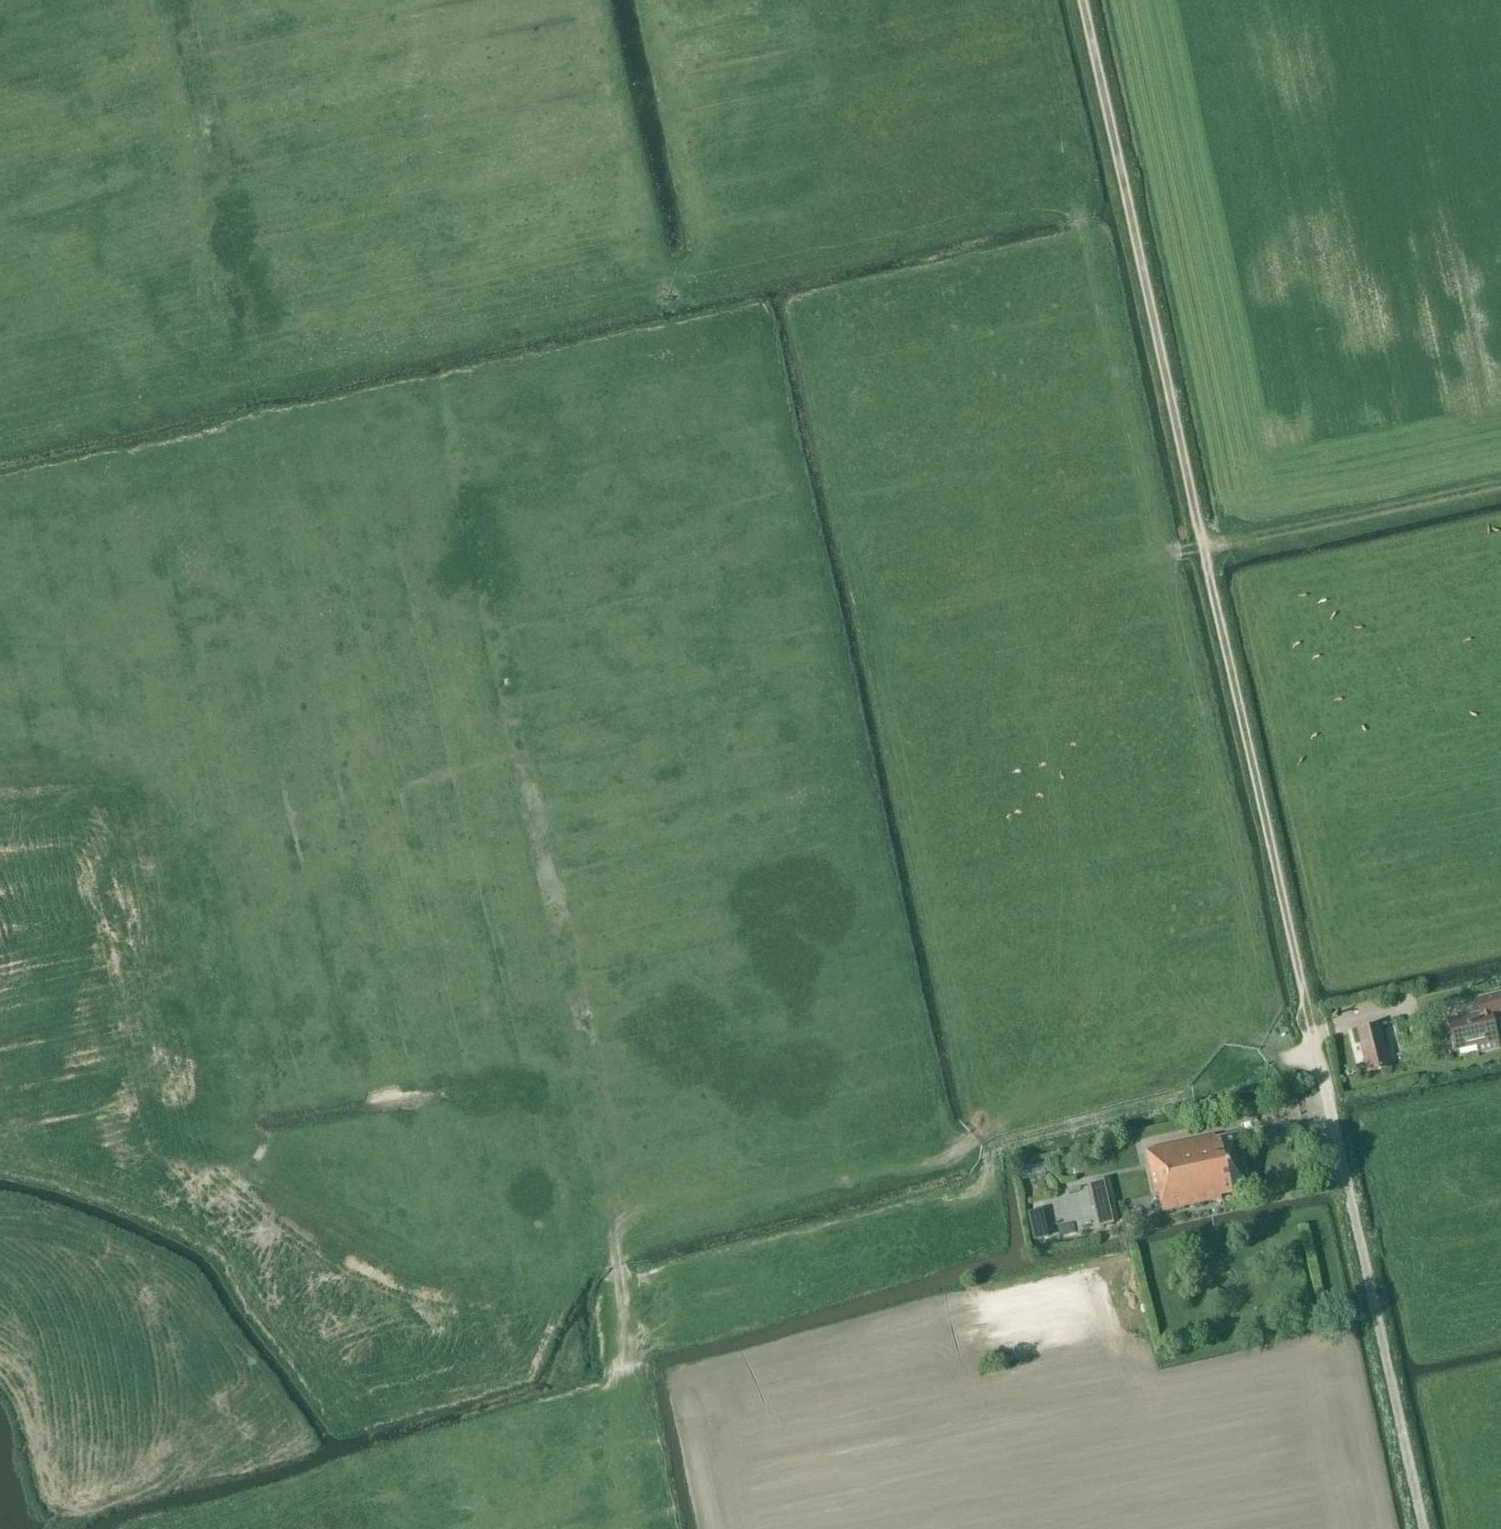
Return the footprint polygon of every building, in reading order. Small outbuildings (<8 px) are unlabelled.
[(1473,999),(1476,1014),(1447,1020),(1454,1051),(1475,1047),(1476,1053),(1498,1048),(1492,1022),(1500,1020),(1500,992),(1473,999)] [(1367,1073),(1389,1067),(1379,1025),(1357,1031),(1367,1073)] [(1220,1195),(1248,1189),(1236,1134),(1215,1139),(1214,1136),(1145,1151),(1146,1156),(1142,1157),(1143,1161),(1147,1161),(1154,1195),(1158,1194),(1161,1211),(1221,1198),(1220,1195)] [(1117,1222),(1107,1179),(1087,1184),(1096,1227),(1117,1222)]
